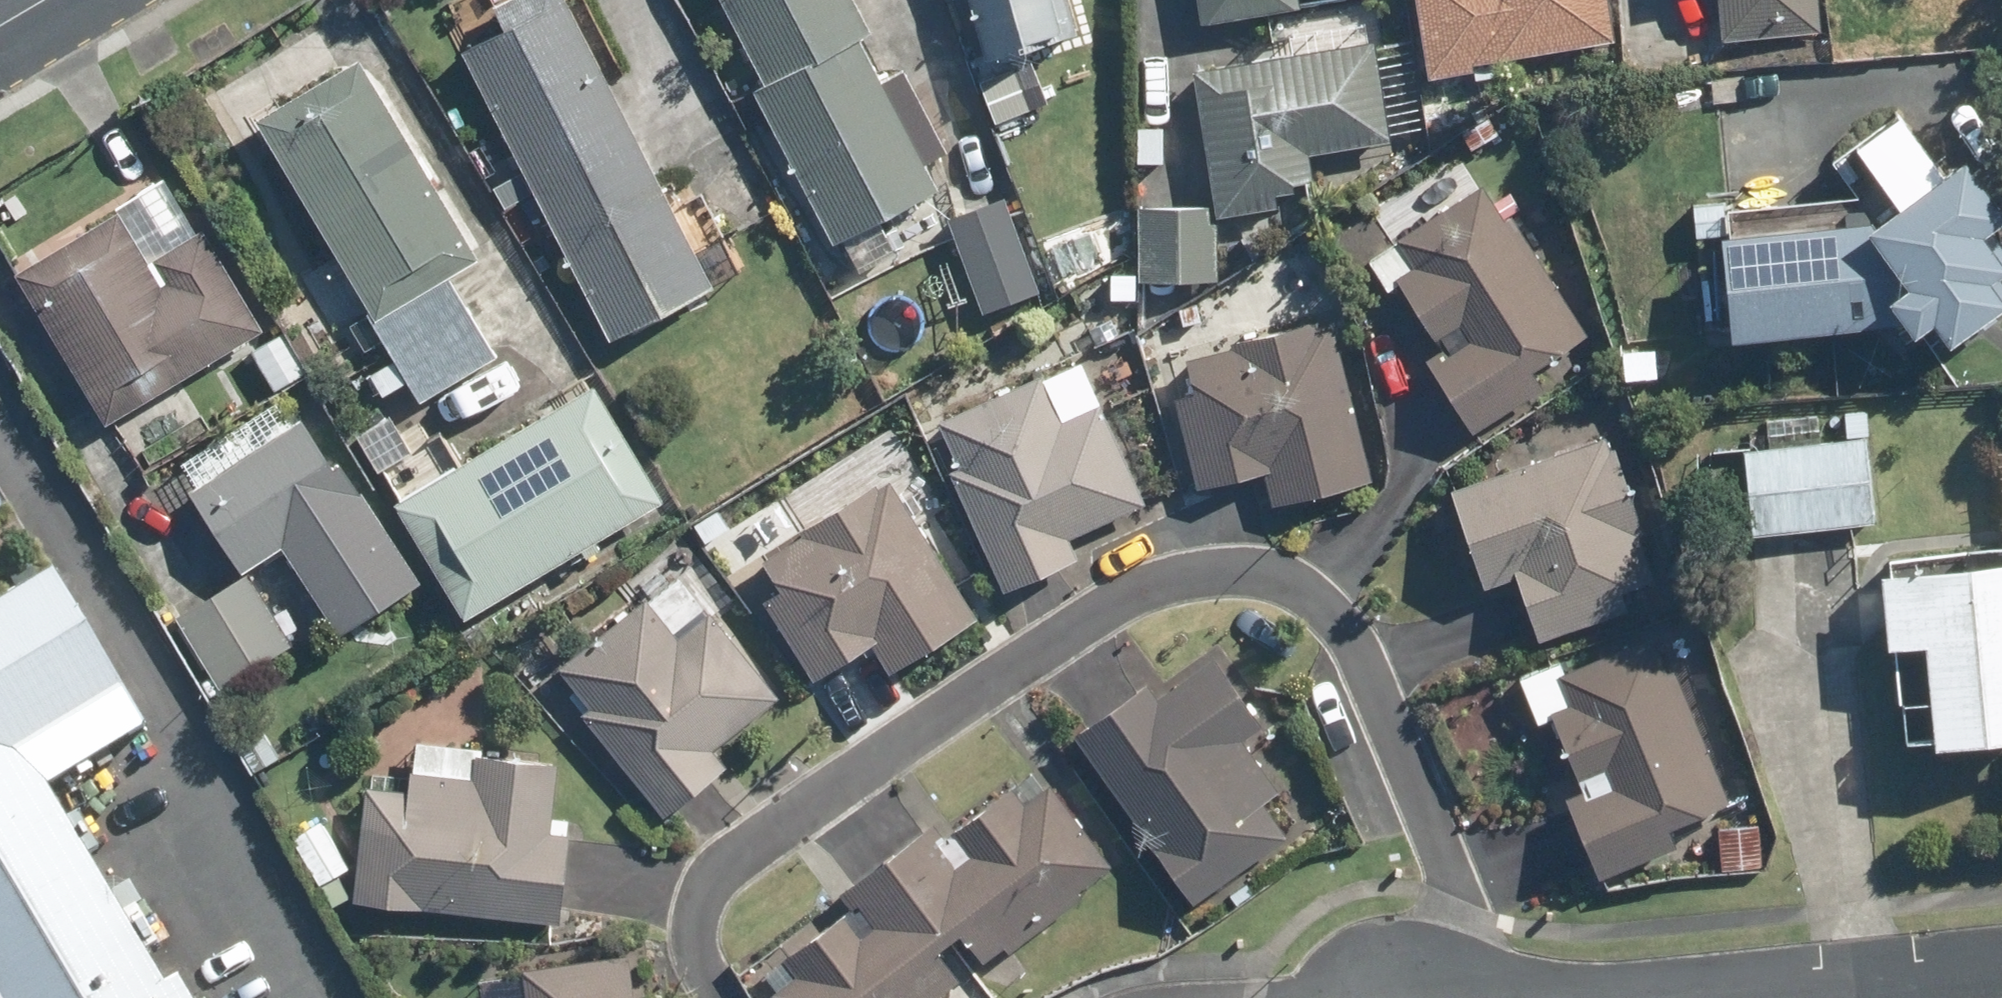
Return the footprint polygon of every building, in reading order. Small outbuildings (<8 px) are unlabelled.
[(506,23),(460,46),(607,334),(708,282),(564,0),(497,0),(496,0),(506,23)] [(858,35),(870,29),(855,0),(721,0),(760,76),(749,82),(831,239),(840,234),(858,269),(893,250),(874,213),(934,181),(858,35)] [(979,53),(1071,28),(1063,0),(964,0),(979,53)] [(1294,0),(1192,0),(1194,19),(1295,6),(1294,0)] [(1607,0),(1412,0),(1425,81),(1471,73),(1471,77),(1505,72),(1503,55),(1613,38),(1607,0)] [(1721,40),(1820,31),(1818,0),(1718,0),(1721,40)] [(1191,63),(1212,204),(1137,203),(1135,278),(1214,280),(1215,210),(1276,201),(1275,192),(1324,184),(1320,153),(1388,142),(1372,37),(1191,63)] [(474,255),(353,53),(249,115),(366,310),(362,313),(388,355),(369,365),(384,391),(402,381),(416,402),(494,356),(444,272),(474,255)] [(1485,114),(1457,130),(1468,148),(1495,132),(1485,114)] [(1976,225),(2001,208),(1959,148),(1865,213),(1719,226),(1729,335),(1902,318),(1908,326),(1930,311),(1945,334),(2001,295),(1986,271),(2000,261),(1976,225)] [(162,172),(6,272),(104,423),(258,323),(162,172)] [(1438,331),(1450,350),(1427,363),(1469,431),(1541,386),(1529,365),(1582,332),(1508,214),(1501,218),(1479,184),(1363,257),(1383,290),(1397,281),(1404,292),(1387,302),(1408,336),(1425,325),(1432,335),(1438,331)] [(1036,287),(1002,194),(943,217),(978,309),(1036,287)] [(1196,301),(1176,306),(1181,326),(1200,321),(1196,301)] [(1251,372),(1170,393),(1192,482),(1260,465),(1270,502),(1369,478),(1329,319),(1312,323),(1311,315),(1241,333),(1251,372)] [(281,328),(246,348),(269,390),(304,370),(281,328)] [(1675,368),(1646,370),(1649,401),(1678,397),(1675,368)] [(1040,371),(934,420),(955,466),(948,469),(1001,586),(1072,554),(1063,536),(1142,502),(1083,372),(1047,388),(1040,371)] [(591,380),(395,496),(463,611),(660,496),(591,380)] [(196,479),(185,486),(237,569),(269,548),(276,559),(299,544),(290,534),(350,497),(295,411),(261,434),(259,430),(191,472),(196,479)] [(1766,445),(1741,446),(1746,526),(1873,519),(1867,411),(1846,412),(1847,439),(1819,441),(1818,418),(1764,421),(1766,445)] [(1621,588),(1653,577),(1609,442),(1603,443),(1600,434),(1447,483),(1479,581),(1515,570),(1537,638),(1628,609),(1621,588)] [(802,524),(806,528),(760,557),(779,586),(762,596),(809,673),(867,639),(885,667),(970,616),(888,479),(878,485),(875,479),(802,524)] [(710,504),(687,525),(703,543),(726,522),(710,504)] [(1886,556),(1887,568),(1878,569),(1884,641),(1892,639),(1901,736),(1931,732),(1932,741),(2001,733),(2001,545),(1886,556)] [(175,977),(163,985),(141,949),(152,941),(138,919),(127,926),(86,854),(98,847),(76,811),(64,819),(43,783),(140,724),(48,567),(0,596),(0,997),(188,997),(175,977)] [(246,573),(176,618),(219,685),(289,640),(246,573)] [(640,593),(553,666),(586,705),(577,712),(661,816),(723,764),(710,749),(776,695),(675,573),(645,598),(640,593)] [(1556,654),(1512,671),(1534,723),(1553,715),(1585,792),(1566,801),(1597,875),(1675,843),(1667,825),(1728,799),(1699,731),(1734,715),(1722,685),(1687,701),(1672,665),(1664,669),(1649,632),(1562,667),(1556,654)] [(1285,833),(1260,798),(1275,788),(1249,749),(1268,736),(1209,657),(1155,694),(1144,679),(1071,733),(1157,853),(1153,856),(1186,903),(1285,833)] [(555,759),(472,750),(473,743),(414,737),(408,788),(361,783),(348,896),(554,919),(565,817),(549,815),(555,759)] [(1074,885),(1105,862),(1046,781),(1034,790),(1022,773),(939,833),(930,819),(885,852),(947,936),(958,928),(980,958),(999,943),(1005,952),(1082,896),(1074,885)] [(315,817),(288,836),(317,882),(345,865),(315,817)] [(1716,826),(1716,834),(1693,835),(1695,868),(1758,866),(1756,823),(1716,826)] [(774,989),(769,992),(773,997),(940,997),(935,992),(958,975),(936,945),(947,936),(885,852),(835,888),(847,905),(759,968),(774,989)] [(627,951),(517,969),(518,973),(476,980),(478,997),(634,997),(627,951)]
